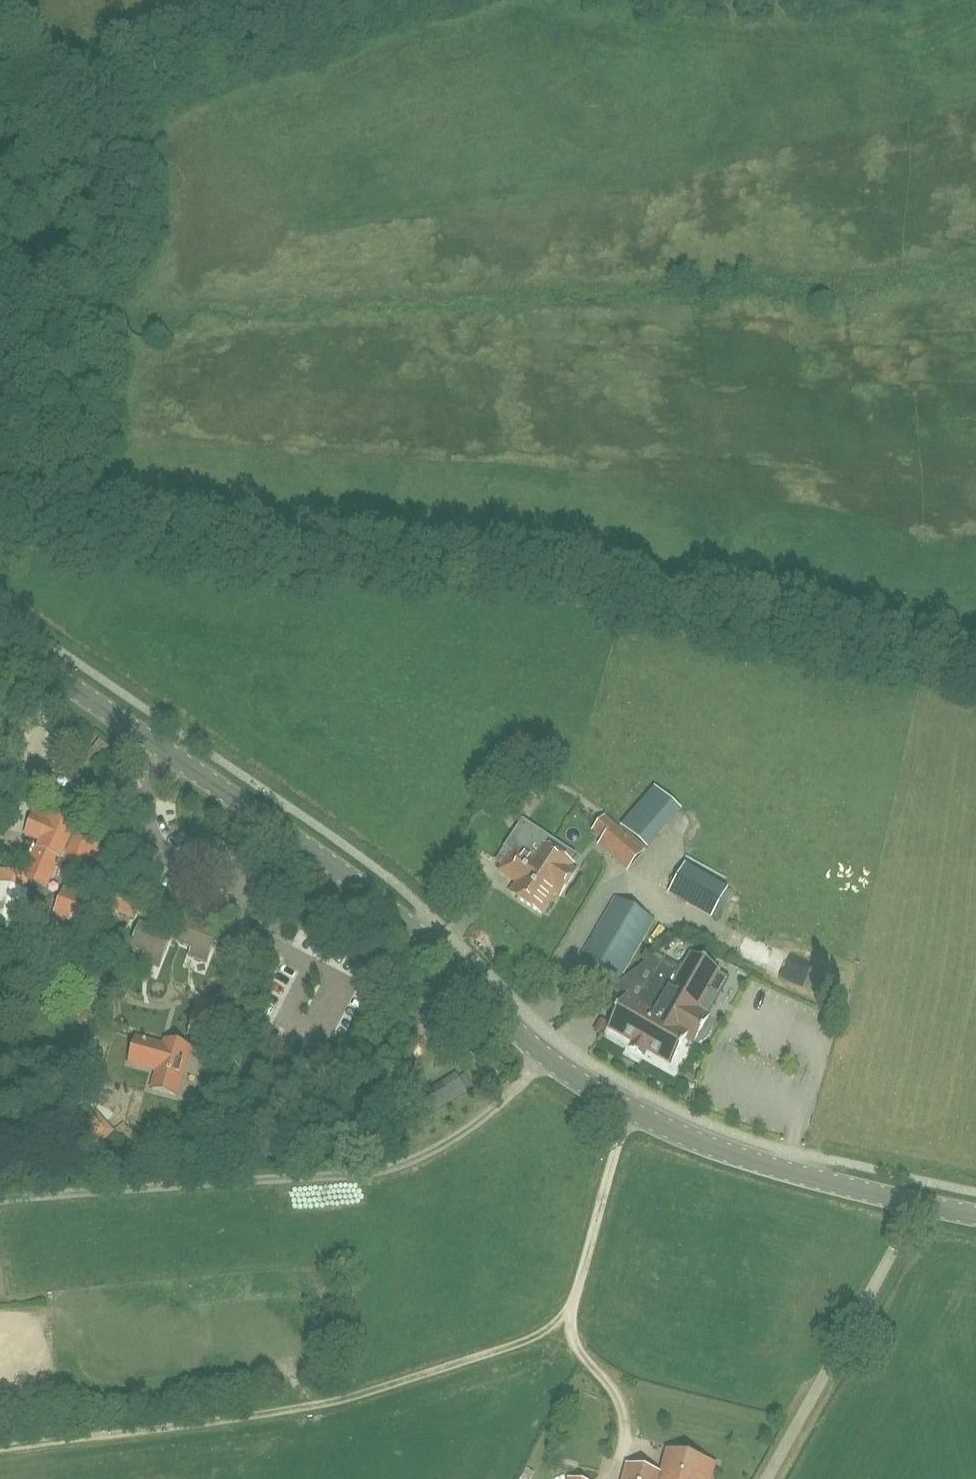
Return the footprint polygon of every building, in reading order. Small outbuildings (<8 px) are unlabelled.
[(537,795),(543,787),(526,776),(521,784),(529,790),(537,795)] [(681,810),(655,787),(622,825),(648,848),(681,810)] [(92,830),(77,824),(77,823),(74,822),(74,820),(49,809),(45,818),(34,813),(25,834),(40,840),(37,846),(27,842),(19,860),(28,864),(22,876),(0,869),(0,931),(17,935),(27,894),(41,896),(45,888),(60,857),(63,859),(64,857),(85,867),(90,855),(88,854),(90,851),(90,843),(89,836),(92,830)] [(605,815),(591,831),(602,840),(598,845),(628,871),(645,851),(605,815)] [(512,854),(503,867),(501,872),(518,883),(511,894),(539,913),(554,891),(560,895),(575,873),(569,868),(571,864),(570,864),(576,855),(522,820),(503,849),(512,854)] [(669,894),(690,906),(707,877),(686,864),(669,894)] [(103,900),(65,885),(53,913),(69,920),(71,915),(93,924),(103,900)] [(134,920),(143,897),(112,885),(103,910),(111,913),(112,911),(134,920)] [(615,985),(653,920),(615,898),(577,963),(615,985)] [(179,944),(209,956),(218,933),(188,921),(179,944)] [(738,947),(776,966),(787,944),(749,925),(738,947)] [(132,942),(134,943),(132,948),(162,960),(171,937),(141,926),(137,936),(134,936),(132,942)] [(678,949),(686,937),(672,929),(665,941),(678,949)] [(350,965),(366,971),(372,956),(356,949),(350,965)] [(637,980),(628,996),(626,994),(607,1029),(632,1044),(628,1050),(644,1058),(647,1052),(671,1066),(686,1040),(690,1042),(694,1042),(698,1042),(702,1040),(705,1038),(707,1034),(710,1026),(709,1022),(707,1018),(705,1015),(702,1012),(697,1010),(720,970),(691,954),(682,970),(663,959),(647,986),(637,980)] [(215,1044),(224,1009),(199,1003),(190,1038),(215,1044)] [(177,1096),(190,1049),(167,1042),(165,1048),(137,1040),(130,1063),(159,1071),(153,1090),(177,1096)] [(405,1045),(408,1064),(425,1061),(422,1043),(405,1045)] [(424,1112),(464,1089),(457,1076),(417,1099),(424,1112)] [(84,1110),(66,1127),(74,1133),(88,1148),(105,1133),(108,1137),(117,1129),(99,1110),(90,1117),(84,1110)] [(6,1131),(0,1125),(0,1149),(13,1137),(6,1131)] [(624,1478),(711,1478),(716,1462),(667,1450),(660,1474),(628,1466),(624,1478)]
